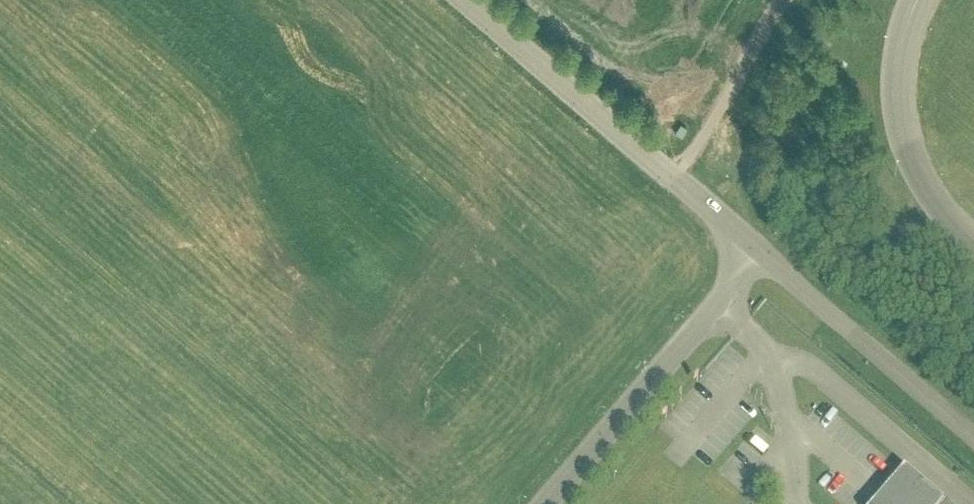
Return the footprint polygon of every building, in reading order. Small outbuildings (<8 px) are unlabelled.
[(660,420),(655,428),(672,438),(677,430),(660,420)] [(909,477),(902,471),(873,503),(940,503),(909,477)]
